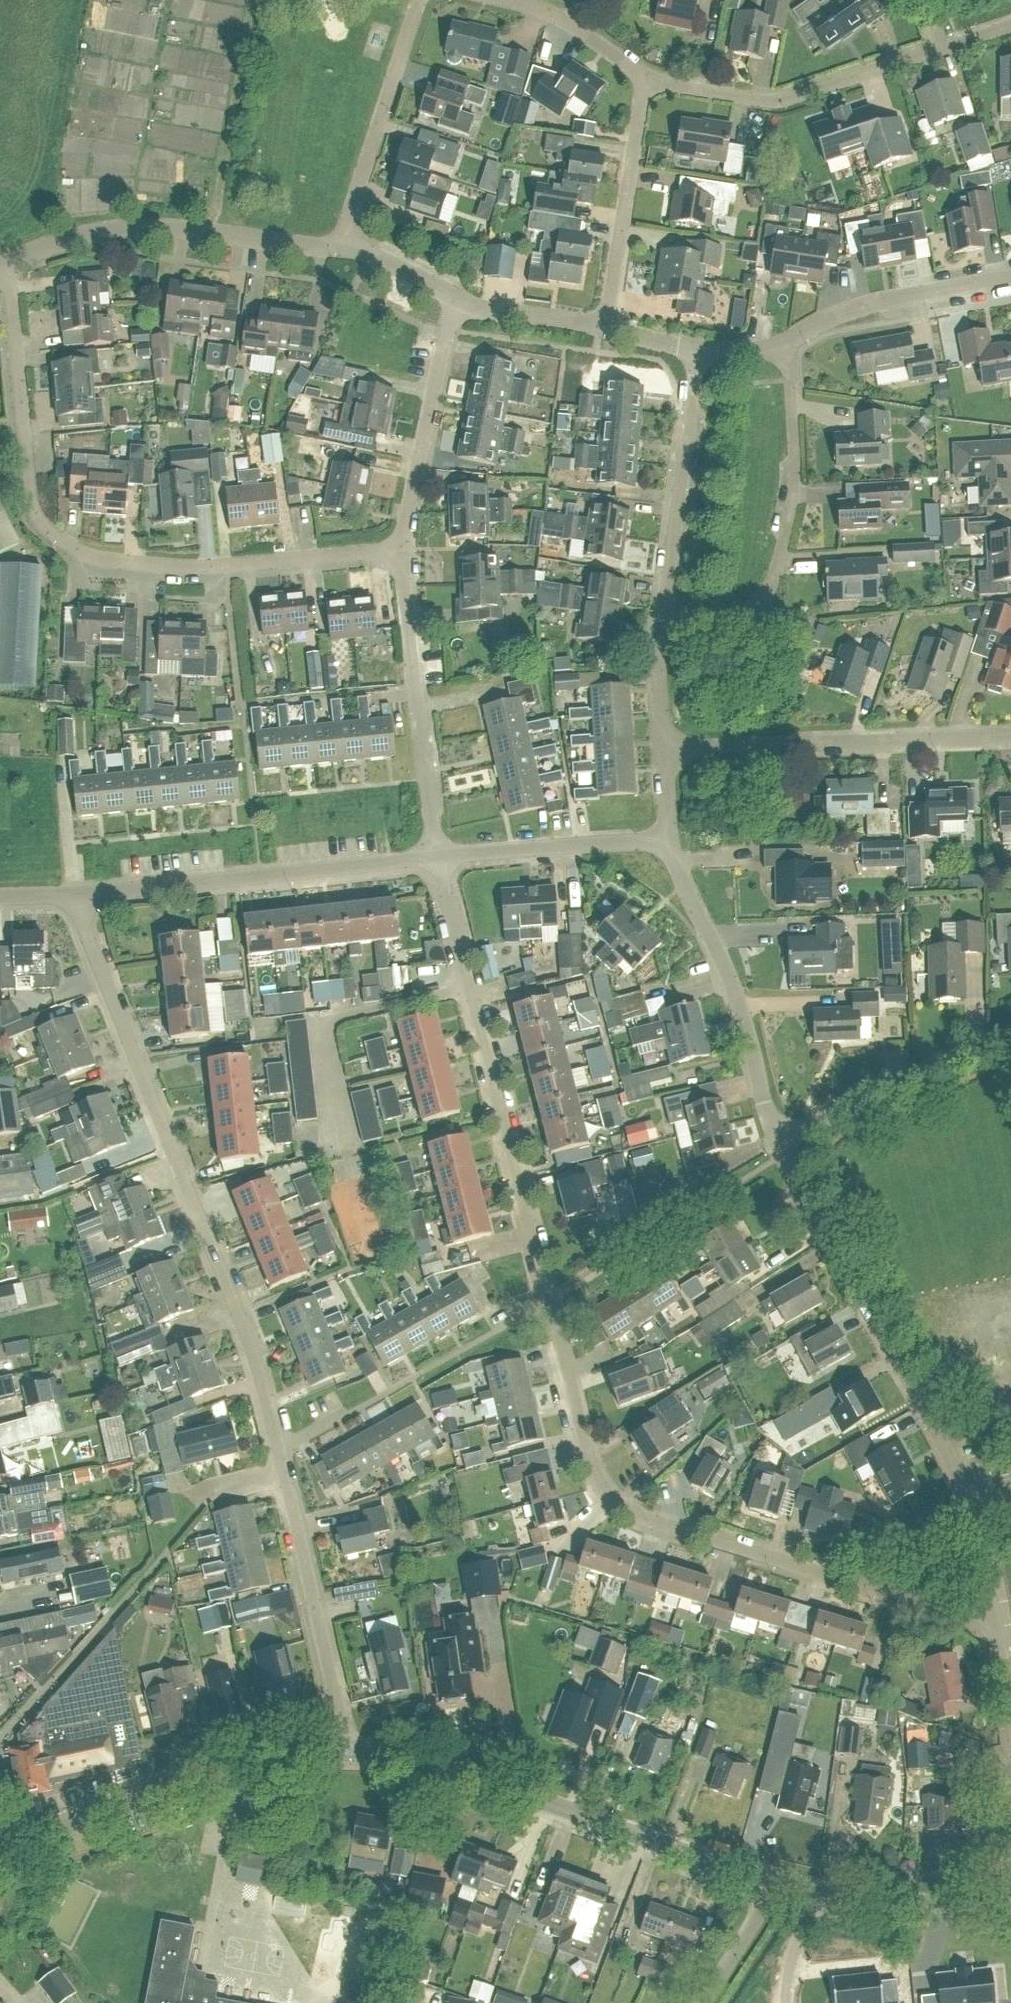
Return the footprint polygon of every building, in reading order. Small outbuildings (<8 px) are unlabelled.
[(659,25),(691,32),(697,0),(664,0),(659,25)] [(729,10),(743,13),(746,0),(731,0),(729,10)] [(789,3),(772,0),(769,0),(765,19),(738,13),(735,28),(737,28),(731,53),(764,60),(770,29),(783,32),(789,3)] [(867,0),(838,0),(808,20),(827,49),(864,24),(856,12),(870,3),(867,0)] [(135,41),(138,24),(116,20),(113,36),(135,41)] [(463,61),(464,57),(489,63),(496,32),(480,28),(479,30),(453,24),(447,53),(448,54),(447,58),(450,61),(452,65),(456,66),(459,63),(463,61)] [(148,43),(150,29),(139,27),(137,41),(148,43)] [(524,81),(529,57),(511,52),(505,76),(524,81)] [(1000,100),(1000,118),(1010,118),(1010,60),(1001,60),(1000,100)] [(558,117),(567,104),(572,96),(589,108),(604,86),(573,65),(561,82),(549,78),(550,73),(533,67),(523,93),(558,117)] [(429,87),(421,114),(441,121),(438,127),(468,137),(474,119),(461,114),(464,103),(483,109),(488,93),(471,88),(473,83),(442,73),(437,89),(429,87)] [(965,116),(953,81),(916,94),(922,112),(924,111),(930,128),(965,116)] [(502,97),(498,110),(515,115),(519,102),(502,97)] [(814,127),(815,131),(812,134),(815,142),(819,143),(826,164),(866,150),(873,169),(911,157),(900,120),(876,128),(870,109),(850,115),(849,110),(833,115),(834,121),(814,127)] [(724,174),(740,177),(745,149),(728,146),(731,127),(710,124),(710,127),(682,123),(677,156),(726,164),(724,174)] [(981,126),(957,134),(967,165),(992,156),(981,126)] [(551,173),(551,174),(602,182),(605,159),(573,154),(575,140),(547,136),(545,152),(557,154),(556,162),(570,164),(569,176),(551,173)] [(435,151),(405,141),(397,165),(428,175),(428,174),(432,162),(454,169),(461,146),(439,139),(435,151)] [(397,166),(401,168),(393,190),(413,196),(408,211),(439,221),(447,195),(445,195),(449,181),(428,174),(428,175),(397,165),(397,166)] [(602,182),(551,174),(549,188),(539,187),(535,212),(564,216),(566,202),(593,206),(597,183),(601,184),(602,182)] [(709,228),(711,215),(727,217),(729,204),(734,205),(737,188),(699,182),(696,198),(677,195),(673,222),(709,228)] [(989,196),(975,198),(962,201),(965,215),(947,218),(954,255),(984,250),(980,227),(994,225),(989,196)] [(884,231),(890,266),(916,262),(913,245),(928,242),(922,213),(896,218),(898,229),(884,231)] [(546,233),(542,256),(588,264),(592,239),(561,234),(563,220),(542,217),(540,233),(546,233)] [(890,266),(884,231),(870,234),(868,223),(845,227),(849,255),(861,253),(864,270),(890,266)] [(771,275),(796,279),(802,243),(788,241),(790,231),(766,227),(762,256),(774,257),(771,275)] [(802,243),(796,279),(822,283),(824,266),(836,268),(841,239),(818,235),(816,245),(802,243)] [(662,253),(659,275),(705,282),(707,268),(718,270),(721,250),(693,246),(691,257),(662,253)] [(489,249),(484,278),(511,282),(516,253),(489,249)] [(588,265),(588,264),(542,256),(542,257),(553,259),(551,272),(531,269),(529,284),(550,287),(550,283),(581,288),(585,264),(588,265)] [(58,289),(60,312),(99,308),(98,295),(108,294),(106,273),(82,275),(83,287),(58,289)] [(702,296),(705,282),(659,275),(655,298),(683,302),(682,315),(711,319),(714,298),(702,296)] [(164,331),(186,334),(199,336),(200,326),(206,288),(184,285),(171,283),(169,300),(164,331)] [(206,288),(200,326),(212,327),(211,338),(234,341),(238,314),(225,312),(228,291),(206,288)] [(99,308),(60,312),(62,334),(86,332),(87,343),(113,341),(110,319),(100,320),(99,308)] [(261,308),(259,322),(248,321),(243,356),(276,360),(277,351),(278,351),(283,311),(261,308)] [(318,316),(283,311),(278,351),(290,352),(289,363),(310,366),(311,356),(312,356),(318,316)] [(130,332),(131,345),(150,343),(149,330),(130,332)] [(1006,349),(1005,347),(990,349),(987,332),(959,337),(965,367),(979,365),(983,388),(1010,383),(1010,348),(1006,349)] [(152,337),(156,382),(163,381),(161,362),(170,361),(168,335),(152,337)] [(936,378),(931,349),(911,352),(909,336),(852,346),(858,376),(907,368),(910,382),(936,378)] [(176,337),(175,358),(195,358),(196,338),(176,337)] [(238,348),(223,346),(220,367),(235,369),(238,348)] [(56,393),(92,389),(91,378),(100,377),(98,352),(73,354),(74,365),(54,367),(56,393)] [(532,396),(534,385),(512,381),(515,366),(478,359),(473,384),(532,396)] [(346,407),(389,416),(394,391),(368,386),(370,373),(347,368),(348,364),(334,361),(330,380),(344,383),(345,381),(351,383),(346,407)] [(171,368),(173,387),(188,385),(186,367),(171,368)] [(581,395),(580,407),(640,413),(643,387),(605,383),(604,397),(581,395)] [(530,408),(530,407),(536,408),(538,397),(532,396),(473,384),(468,408),(505,416),(508,403),(530,408)] [(208,420),(227,422),(229,406),(228,406),(229,393),(226,387),(211,394),(214,401),(214,410),(209,409),(208,420)] [(104,426),(103,414),(102,401),(93,401),(92,389),(56,393),(59,419),(79,417),(80,429),(104,426)] [(334,422),(330,439),(356,444),(359,432),(385,437),(389,416),(346,407),(344,406),(341,423),(334,422)] [(640,413),(580,407),(579,418),(601,421),(600,435),(638,438),(640,413)] [(463,433),(522,445),(524,433),(502,429),(505,416),(468,408),(463,433)] [(888,438),(887,415),(859,417),(860,435),(835,436),(837,468),(881,466),(880,438),(888,438)] [(522,445),(463,433),(457,458),(496,466),(499,452),(520,456),(522,445)] [(262,438),(266,466),(284,463),(280,435),(262,438)] [(638,438),(600,435),(599,449),(576,447),(575,458),(635,464),(638,438)] [(954,447),(956,479),(979,478),(981,507),(1010,506),(1010,443),(954,447)] [(210,476),(207,452),(172,455),(174,477),(161,478),(165,524),(199,521),(195,477),(210,476)] [(210,456),(213,483),(228,482),(225,454),(210,456)] [(105,516),(110,463),(109,462),(109,459),(74,457),(71,498),(85,499),(83,514),(105,516)] [(635,464),(575,458),(574,469),(597,471),(595,486),(633,489),(635,464)] [(131,464),(110,463),(105,516),(127,517),(130,486),(144,488),(146,463),(131,461),(131,464)] [(147,485),(158,487),(163,466),(152,463),(147,485)] [(335,464),(331,487),(366,494),(370,471),(335,464)] [(276,485),(258,487),(258,482),(261,481),(260,470),(249,472),(256,528),(281,525),(276,485)] [(256,528),(249,472),(237,473),(238,484),(243,484),(243,489),(226,491),(231,530),(256,528)] [(928,502),(919,503),(920,517),(938,515),(937,503),(939,503),(938,482),(926,483),(928,502)] [(879,511),(893,510),(910,510),(908,484),(859,487),(860,501),(839,503),(840,531),(880,529),(879,511)] [(366,494),(331,487),(326,510),(361,517),(366,494)] [(450,514),(511,513),(510,501),(488,502),(487,488),(449,489),(450,514)] [(589,520),(567,517),(544,514),(543,526),(625,538),(629,512),(613,510),(591,507),(589,520)] [(511,513),(450,514),(451,540),(489,539),(489,525),(511,524),(511,513)] [(988,560),(1010,559),(1010,535),(1004,535),(1003,523),(968,525),(968,537),(987,536),(988,560)] [(625,538),(543,526),(541,537),(586,544),(584,558),(621,563),(625,538)] [(933,546),(893,548),(894,564),(934,562),(933,546)] [(0,575),(0,679),(39,680),(43,561),(1,559),(0,575)] [(461,586),(536,584),(535,572),(499,573),(499,559),(460,560),(461,586)] [(988,560),(989,572),(978,573),(979,596),(1006,595),(1006,583),(1010,583),(1010,559),(988,560)] [(886,576),(886,560),(858,562),(858,564),(826,565),(828,602),(858,600),(858,602),(877,601),(876,577),(886,576)] [(538,595),(562,598),(622,608),(622,606),(626,607),(630,604),(631,597),(628,593),(624,593),(626,582),(589,576),(586,590),(540,583),(538,595)] [(500,596),(522,596),(536,595),(536,584),(461,586),(462,611),(478,611),(478,622),(502,621),(502,610),(500,610),(500,596)] [(305,595),(282,597),(286,633),(309,630),(305,595)] [(286,633),(282,597),(259,600),(263,635),(286,633)] [(616,645),(622,608),(562,598),(560,610),(583,614),(581,627),(578,627),(576,639),(616,645)] [(372,599),(349,602),(354,637),(377,634),(372,599)] [(354,637),(349,602),(326,605),(330,640),(354,637)] [(975,637),(984,640),(987,631),(1006,638),(1010,624),(1010,602),(1001,603),(999,608),(988,604),(975,637)] [(87,646),(100,646),(101,646),(103,610),(79,609),(78,628),(66,631),(64,662),(86,663),(87,646)] [(126,611),(103,610),(101,646),(100,646),(100,658),(123,659),(123,663),(136,664),(137,639),(125,638),(126,611)] [(160,644),(147,643),(146,676),(159,677),(159,660),(182,661),(183,661),(185,625),(161,624),(160,644)] [(183,661),(182,661),(182,678),(217,679),(218,654),(206,653),(207,626),(185,625),(183,661)] [(969,644),(954,639),(942,635),(938,648),(925,643),(909,687),(938,697),(949,667),(960,671),(969,644)] [(1002,696),(1003,691),(1010,694),(1010,644),(998,639),(991,661),(995,662),(987,686),(989,687),(987,691),(1002,696)] [(880,673),(888,649),(867,642),(863,656),(841,649),(827,689),(857,699),(867,668),(880,673)] [(320,653),(306,654),(309,679),(322,677),(320,653)] [(325,691),(338,689),(335,657),(322,658),(325,691)] [(579,675),(554,677),(555,692),(580,691),(579,675)] [(484,707),(490,734),(528,726),(527,724),(524,706),(537,703),(532,679),(509,684),(513,701),(484,707)] [(140,685),(139,718),(173,723),(175,708),(153,704),(154,686),(140,685)] [(629,686),(591,688),(593,709),(569,710),(569,721),(593,720),(593,715),(630,713),(629,686)] [(391,719),(370,721),(368,697),(357,698),(360,722),(364,722),(368,759),(395,756),(391,719)] [(341,762),(368,759),(364,722),(360,722),(344,724),(341,700),(330,701),(333,725),(337,724),(341,762)] [(314,765),(341,762),(337,724),(333,725),(317,726),(314,727),(314,722),(316,722),(314,702),(303,704),(306,728),(310,727),(314,765)] [(287,767),(314,765),(310,727),(306,728),(291,729),(288,705),(277,706),(280,730),(283,730),(287,767)] [(260,770),(287,767),(283,730),(280,730),(264,732),(261,708),(250,709),(253,734),(256,734),(260,770)] [(593,715),(593,720),(594,735),(570,737),(571,748),(595,746),(595,743),(632,740),(630,713),(593,715)] [(551,718),(527,724),(528,726),(490,734),(496,761),(534,753),(533,750),(530,734),(553,729),(551,718)] [(60,758),(76,758),(74,721),(59,722),(60,758)] [(595,743),(595,746),(596,762),(572,764),(572,775),(596,773),(596,770),(634,768),(632,740),(595,743)] [(208,767),(212,804),(239,801),(235,764),(215,766),(212,742),(201,743),(204,767),(208,767)] [(174,746),(177,770),(181,770),(185,806),(212,804),(208,767),(204,767),(188,769),(185,745),(174,746)] [(496,761),(502,788),(540,780),(539,776),(536,761),(559,755),(557,745),(533,750),(534,753),(496,761)] [(158,809),(185,806),(181,770),(177,770),(161,772),(159,748),(148,749),(150,773),(154,772),(158,809)] [(131,812),(158,809),(154,772),(150,773),(135,775),(132,751),(121,752),(124,776),(127,775),(131,812)] [(104,815),(131,812),(127,775),(124,776),(108,777),(105,753),(94,755),(97,779),(100,778),(104,815)] [(71,783),(74,782),(77,818),(104,815),(100,778),(97,779),(81,780),(78,780),(78,776),(81,776),(79,762),(68,763),(71,783)] [(596,770),(596,773),(597,789),(573,790),(574,801),(599,800),(599,797),(635,795),(634,768),(596,770)] [(502,788),(508,815),(546,807),(542,787),(565,781),(563,771),(539,776),(540,780),(502,788)] [(872,782),(827,783),(828,799),(815,799),(816,816),(828,815),(828,817),(867,816),(868,837),(891,837),(891,811),(873,811),(872,782)] [(972,791),(925,793),(925,805),(907,805),(908,840),(934,839),(933,823),(965,822),(965,814),(973,814),(972,791)] [(1002,834),(1002,846),(1010,845),(1010,801),(998,802),(1000,834),(1002,834)] [(918,849),(906,849),(906,861),(918,861),(918,849)] [(803,866),(803,851),(763,852),(764,868),(779,867),(779,883),(776,883),(776,905),(814,904),(814,902),(829,901),(828,865),(803,866)] [(865,873),(891,872),(890,851),(864,852),(865,873)] [(918,877),(906,877),(907,889),(919,889),(918,877)] [(124,882),(124,892),(141,891),(141,881),(124,882)] [(555,888),(529,890),(532,929),(531,929),(532,941),(543,940),(542,928),(558,927),(555,888)] [(532,929),(529,890),(502,891),(505,930),(519,929),(520,941),(532,941),(531,929),(532,929)] [(395,902),(370,905),(375,943),(374,943),(378,971),(388,970),(385,941),(400,940),(395,902)] [(344,908),(349,946),(350,958),(362,956),(360,944),(374,943),(375,943),(370,905),(344,908)] [(603,964),(641,926),(623,907),(596,935),(609,948),(605,953),(602,950),(596,957),(603,964)] [(344,908),(319,910),(324,949),(349,946),(344,908)] [(299,951),(324,949),(319,910),(295,913),(299,951)] [(274,954),(275,968),(287,967),(285,953),(299,951),(295,913),(270,916),(274,954)] [(274,954),(270,916),(244,919),(248,957),(274,954)] [(995,917),(997,943),(1009,942),(1010,974),(1010,916),(995,917)] [(235,919),(221,920),(222,941),(236,941),(235,919)] [(984,953),(982,925),(956,926),(957,948),(929,949),(932,1000),(921,1000),(921,1002),(964,1000),(962,954),(984,953)] [(615,964),(620,959),(633,972),(660,944),(641,926),(603,964),(612,973),(618,967),(615,964)] [(843,927),(845,927),(845,926),(811,927),(811,928),(815,928),(816,941),(790,942),(790,938),(787,938),(788,983),(790,983),(790,974),(834,972),(835,977),(836,977),(836,973),(852,972),(851,940),(843,941),(843,927)] [(581,935),(570,936),(573,970),(583,969),(581,935)] [(15,937),(15,949),(0,949),(1,991),(17,990),(17,979),(32,979),(32,990),(57,989),(56,961),(45,961),(44,936),(15,937)] [(160,940),(163,966),(201,961),(198,936),(160,940)] [(560,971),(573,970),(570,936),(558,937),(560,971)] [(217,943),(219,959),(239,957),(237,941),(217,943)] [(477,952),(491,983),(506,976),(491,945),(477,952)] [(239,957),(219,959),(221,973),(241,971),(239,957)] [(510,990),(536,984),(533,973),(533,958),(522,961),(526,974),(507,979),(510,990)] [(163,966),(166,991),(204,986),(201,961),(163,966)] [(409,967),(378,971),(380,991),(412,987),(409,967)] [(365,993),(380,991),(378,971),(362,973),(365,993)] [(353,980),(328,983),(330,1003),(356,1001),(353,980)] [(315,1005),(330,1003),(328,983),(313,985),(315,1005)] [(166,991),(168,1016),(207,1011),(204,986),(166,991)] [(223,994),(225,1009),(244,1007),(243,991),(223,994)] [(619,1011),(645,1003),(642,992),(601,1004),(605,1016),(619,1011)] [(303,993),(279,995),(281,1015),(305,1012),(303,993)] [(266,1016),(281,1015),(279,995),(263,997),(264,1005),(253,1006),(255,1020),(266,1019),(266,1016)] [(877,1017),(877,995),(852,996),(852,1010),(813,1011),(814,1042),(858,1040),(857,1018),(877,1017)] [(577,1019),(596,1015),(592,998),(573,1003),(577,1019)] [(514,1008),(521,1034),(558,1024),(551,999),(514,1008)] [(2,1003),(3,1029),(22,1021),(18,1011),(12,1002),(2,1003)] [(619,1011),(623,1022),(649,1015),(645,1003),(619,1011)] [(665,1039),(703,1030),(697,1004),(659,1013),(661,1023),(629,1031),(633,1047),(653,1042),(653,1041),(665,1038),(665,1039)] [(246,1022),(244,1007),(225,1009),(227,1024),(246,1022)] [(210,1037),(207,1011),(168,1016),(171,1042),(210,1037)] [(3,1029),(0,1031),(0,1034),(3,1042),(43,1025),(39,1014),(22,1021),(3,1029)] [(404,1049),(442,1040),(435,1015),(398,1024),(404,1049)] [(600,1029),(596,1015),(577,1019),(581,1033),(600,1029)] [(39,1033),(45,1047),(35,1050),(40,1060),(85,1042),(75,1018),(39,1033)] [(285,1023),(287,1036),(308,1034),(307,1021),(285,1023)] [(564,1049),(558,1024),(521,1034),(527,1058),(564,1049)] [(655,1053),(668,1050),(671,1065),(709,1055),(703,1030),(665,1039),(665,1038),(653,1041),(653,1042),(655,1053)] [(287,1036),(288,1048),(309,1046),(308,1034),(287,1036)] [(364,1044),(368,1058),(387,1054),(383,1039),(364,1044)] [(410,1074),(448,1064),(442,1040),(404,1049),(410,1074)] [(85,1042),(40,1060),(44,1072),(54,1068),(59,1081),(95,1067),(85,1042)] [(288,1048),(290,1061),(311,1058),(309,1046),(288,1048)] [(589,1068),(609,1063),(605,1047),(585,1052),(589,1068)] [(533,1082),(570,1073),(564,1049),(527,1058),(533,1082)] [(387,1054),(368,1058),(372,1073),(391,1068),(387,1054)] [(290,1061),(291,1073),(312,1070),(311,1058),(290,1061)] [(250,1082),(248,1064),(248,1059),(209,1063),(212,1088),(250,1084),(250,1082)] [(612,1077),(609,1063),(589,1068),(593,1082),(612,1077)] [(267,1066),(268,1081),(287,1079),(285,1064),(267,1066)] [(410,1074),(417,1099),(454,1089),(448,1064),(410,1074)] [(620,1073),(625,1091),(650,1085),(650,1084),(671,1079),(668,1068),(632,1077),(631,1071),(620,1073)] [(291,1073),(293,1085),(314,1083),(312,1070),(291,1073)] [(539,1107),(576,1097),(570,1073),(533,1082),(539,1107)] [(289,1094),(287,1079),(268,1081),(270,1096),(289,1094)] [(24,1112),(65,1095),(59,1082),(57,1083),(56,1081),(43,1086),(45,1090),(18,1101),(20,1113),(23,1112),(24,1112)] [(253,1109),(251,1090),(250,1082),(250,1084),(212,1088),(215,1113),(253,1109)] [(293,1085),(294,1097),(315,1095),(314,1083),(293,1085)] [(625,1091),(626,1096),(628,1105),(653,1098),(650,1085),(625,1091)] [(375,1102),(376,1108),(380,1107),(399,1103),(396,1088),(373,1094),(375,1102)] [(460,1114),(454,1089),(417,1099),(423,1123),(460,1114)] [(375,1102),(373,1094),(372,1090),(351,1095),(354,1108),(375,1102)] [(0,1095),(0,1137),(22,1134),(15,1093),(0,1095)] [(725,1126),(719,1101),(700,1106),(696,1093),(662,1101),(669,1126),(686,1122),(690,1135),(725,1126)] [(69,1107),(65,1095),(24,1112),(28,1124),(69,1107)] [(294,1097),(295,1109),(317,1107),(315,1095),(294,1097)] [(71,1111),(76,1124),(67,1128),(71,1138),(117,1120),(107,1096),(71,1111)] [(597,1101),(601,1117),(619,1113),(618,1107),(628,1105),(626,1096),(616,1098),(615,1096),(597,1101)] [(546,1131),(582,1122),(576,1097),(539,1107),(546,1131)] [(378,1114),(376,1108),(375,1102),(354,1108),(357,1119),(378,1114)] [(403,1117),(399,1103),(380,1107),(384,1122),(403,1117)] [(317,1107),(295,1109),(297,1122),(318,1120),(317,1107)] [(256,1135),(254,1117),(253,1109),(215,1113),(218,1139),(256,1135)] [(272,1116),(274,1131),(293,1129),(291,1113),(272,1116)] [(619,1113),(601,1117),(605,1131),(623,1127),(619,1113)] [(378,1114),(357,1119),(360,1131),(381,1126),(378,1114)] [(71,1138),(65,1141),(75,1165),(90,1159),(127,1144),(117,1120),(71,1138)] [(582,1122),(546,1131),(552,1156),(589,1147),(582,1122)] [(657,1141),(652,1123),(624,1131),(629,1149),(657,1141)] [(384,1139),(381,1126),(360,1131),(363,1144),(384,1139)] [(725,1126),(690,1135),(693,1148),(680,1151),(685,1173),(713,1166),(710,1156),(732,1150),(725,1126)] [(295,1144),(293,1129),(274,1131),(276,1146),(295,1144)] [(259,1160),(257,1143),(256,1135),(218,1139),(220,1164),(259,1160)] [(435,1172),(472,1162),(466,1138),(429,1147),(435,1172)] [(36,1195),(30,1154),(0,1158),(0,1200),(36,1195)] [(607,1160),(614,1185),(629,1181),(622,1156),(607,1160)] [(391,1167),(395,1182),(414,1177),(410,1162),(391,1167)] [(442,1196),(478,1187),(472,1162),(435,1172),(442,1196)] [(559,1186),(562,1199),(567,1219),(596,1211),(591,1189),(608,1185),(603,1162),(578,1169),(581,1181),(559,1186)] [(87,1177),(82,1166),(56,1176),(55,1172),(36,1180),(41,1194),(60,1186),(61,1188),(87,1177)] [(293,1182),(299,1196),(316,1189),(310,1175),(293,1182)] [(144,1188),(129,1194),(123,1177),(96,1188),(103,1205),(108,1203),(113,1216),(91,1225),(95,1236),(105,1232),(105,1233),(154,1213),(144,1188)] [(403,1256),(383,1177),(339,1188),(358,1267),(403,1256)] [(417,1191),(414,1177),(395,1182),(399,1196),(417,1191)] [(278,1205),(271,1187),(269,1182),(233,1196),(243,1219),(278,1205)] [(485,1212),(478,1187),(442,1196),(448,1221),(485,1212)] [(316,1189),(299,1196),(305,1210),(322,1203),(316,1189)] [(666,1195),(642,1210),(650,1222),(674,1208),(666,1195)] [(243,1219),(252,1243),(288,1229),(278,1205),(243,1219)] [(404,1216),(408,1230),(426,1225),(423,1211),(404,1216)] [(442,1235),(443,1237),(445,1248),(491,1236),(485,1212),(448,1221),(451,1232),(442,1235)] [(164,1237),(154,1213),(105,1233),(109,1243),(122,1238),(128,1251),(164,1237)] [(309,1231),(314,1244),(332,1237),(327,1223),(309,1231)] [(700,1245),(711,1263),(700,1270),(703,1275),(746,1247),(731,1224),(700,1245)] [(426,1225),(408,1230),(411,1245),(430,1240),(426,1225)] [(297,1253),(290,1236),(288,1229),(252,1243),(261,1267),(297,1253)] [(332,1237),(314,1244),(320,1258),(338,1251),(332,1237)] [(716,1270),(726,1286),(715,1293),(719,1300),(731,1293),(730,1291),(761,1270),(746,1247),(703,1275),(705,1277),(716,1270)] [(306,1276),(297,1253),(261,1267),(271,1290),(306,1276)] [(88,1282),(124,1267),(119,1255),(85,1270),(88,1282)] [(138,1276),(145,1293),(133,1298),(136,1306),(184,1288),(174,1262),(138,1276)] [(128,1277),(124,1267),(88,1282),(91,1293),(128,1277)] [(683,1298),(681,1300),(661,1269),(638,1283),(658,1315),(661,1313),(676,1303),(684,1315),(691,1310),(683,1298)] [(462,1285),(443,1296),(436,1283),(433,1278),(426,1282),(429,1287),(436,1299),(438,1298),(456,1330),(479,1317),(462,1285)] [(690,1286),(698,1301),(709,1295),(701,1279),(690,1286)] [(787,1291),(772,1299),(761,1304),(766,1316),(778,1310),(786,1325),(822,1307),(809,1280),(795,1287),(792,1282),(784,1286),(787,1291)] [(638,1283),(615,1297),(635,1329),(638,1327),(654,1317),(661,1329),(668,1325),(661,1313),(658,1315),(638,1283)] [(13,1288),(0,1291),(0,1315),(18,1311),(13,1288)] [(194,1311),(184,1288),(136,1306),(138,1312),(150,1307),(158,1326),(194,1311)] [(280,1313),(290,1339),(324,1325),(323,1322),(316,1305),(333,1298),(330,1290),(312,1297),(309,1290),(298,1295),(302,1305),(280,1313)] [(432,1342),(456,1330),(438,1298),(436,1299),(419,1308),(410,1291),(403,1295),(412,1312),(415,1311),(432,1342)] [(635,1329),(615,1297),(592,1312),(612,1344),(631,1331),(639,1343),(646,1339),(638,1327),(635,1329)] [(699,1325),(709,1341),(744,1317),(735,1302),(699,1325)] [(409,1355),(432,1342),(415,1311),(412,1312),(396,1321),(386,1304),(379,1307),(389,1325),(391,1324),(409,1355)] [(290,1339),(300,1364),(334,1350),(333,1347),(326,1329),(343,1322),(340,1315),(323,1322),(324,1325),(290,1339)] [(373,1334),(366,1322),(363,1316),(356,1320),(366,1338),(368,1337),(385,1368),(409,1355),(391,1324),(389,1325),(373,1334)] [(668,1325),(661,1330),(669,1342),(676,1337),(668,1325)] [(790,1341),(797,1353),(812,1378),(850,1356),(835,1330),(821,1338),(815,1327),(790,1341)] [(600,1329),(589,1335),(595,1347),(606,1342),(600,1329)] [(116,1358),(154,1343),(149,1330),(111,1345),(116,1358)] [(38,1339),(5,1346),(8,1359),(41,1353),(38,1339)] [(168,1352),(174,1368),(168,1371),(167,1367),(154,1372),(158,1384),(213,1364),(204,1339),(168,1352)] [(336,1354),(348,1349),(353,1347),(350,1340),(333,1347),(334,1350),(300,1364),(310,1389),(344,1375),(336,1354)] [(158,1352),(154,1343),(116,1358),(119,1368),(158,1352)] [(620,1407),(653,1395),(672,1388),(666,1374),(670,1372),(661,1349),(634,1359),(638,1370),(610,1380),(620,1407)] [(487,1370),(492,1393),(479,1396),(481,1404),(494,1401),(493,1397),(528,1388),(522,1361),(487,1370)] [(221,1388),(213,1364),(158,1384),(162,1393),(174,1388),(172,1384),(179,1382),(186,1401),(151,1413),(155,1426),(197,1411),(192,1399),(221,1388)] [(0,1380),(0,1404),(17,1400),(12,1377),(0,1380)] [(29,1409),(55,1403),(62,1402),(56,1379),(23,1388),(29,1409)] [(830,1391),(812,1400),(803,1405),(810,1418),(798,1424),(806,1440),(827,1429),(822,1419),(833,1414),(842,1431),(880,1411),(865,1383),(835,1399),(830,1391)] [(494,1401),(498,1419),(485,1422),(487,1430),(500,1427),(499,1423),(535,1415),(528,1388),(493,1397),(494,1401)] [(630,1439),(647,1466),(672,1450),(665,1439),(691,1422),(674,1396),(648,1412),(655,1423),(630,1439)] [(29,1409),(27,1409),(29,1420),(0,1427),(0,1477),(7,1475),(0,1450),(63,1434),(55,1403),(29,1409)] [(417,1408),(393,1421),(410,1453),(413,1451),(430,1442),(437,1455),(444,1451),(437,1438),(434,1439),(417,1408)] [(500,1427),(505,1445),(491,1448),(493,1456),(507,1452),(506,1450),(541,1441),(535,1415),(499,1423),(500,1427)] [(180,1449),(184,1467),(238,1454),(231,1425),(177,1438),(173,1421),(154,1428),(160,1454),(180,1449)] [(406,1455),(413,1468),(421,1481),(428,1477),(413,1451),(410,1453),(393,1421),(369,1434),(387,1466),(390,1464),(406,1455)] [(110,1460),(130,1455),(124,1431),(104,1436),(110,1460)] [(369,1434),(346,1447),(363,1479),(367,1477),(383,1468),(390,1480),(397,1477),(390,1464),(387,1466),(369,1434)] [(705,1437),(694,1456),(705,1462),(690,1487),(713,1500),(729,1472),(715,1465),(725,1449),(705,1437)] [(845,1449),(858,1472),(863,1481),(875,1474),(893,1505),(921,1489),(907,1463),(911,1461),(900,1442),(873,1457),(869,1451),(873,1449),(867,1437),(845,1449)] [(363,1479),(346,1447),(322,1460),(331,1478),(336,1486),(339,1492),(360,1481),(367,1493),(374,1489),(367,1477),(363,1479)] [(532,1506),(557,1499),(551,1475),(533,1480),(529,1465),(514,1469),(518,1484),(525,1482),(532,1506)] [(795,1495),(802,1472),(782,1467),(778,1481),(758,1475),(748,1511),(776,1519),(785,1492),(795,1495)] [(41,1512),(40,1511),(48,1510),(45,1493),(63,1490),(60,1476),(13,1484),(15,1495),(0,1498),(0,1520),(41,1512)] [(326,1492),(336,1486),(331,1478),(321,1484),(326,1492)] [(810,1513),(805,1529),(821,1534),(822,1532),(846,1539),(855,1509),(840,1505),(843,1495),(824,1489),(821,1499),(815,1497),(816,1493),(800,1488),(794,1508),(810,1513)] [(174,1521),(168,1497),(148,1501),(154,1525),(174,1521)] [(557,1499),(532,1506),(538,1530),(530,1532),(534,1547),(548,1543),(544,1529),(564,1523),(557,1499)] [(198,1551),(221,1545),(221,1543),(257,1534),(250,1508),(214,1516),(219,1538),(215,1539),(214,1536),(196,1541),(198,1551)] [(389,1532),(383,1508),(363,1513),(366,1526),(338,1533),(344,1558),(376,1550),(372,1536),(389,1532)] [(54,1526),(52,1511),(41,1513),(41,1512),(0,1520),(0,1540),(21,1536),(20,1532),(32,1530),(35,1545),(65,1539),(62,1525),(54,1526)] [(205,1577),(227,1571),(227,1569),(263,1561),(257,1534),(221,1543),(221,1545),(226,1563),(221,1565),(220,1563),(202,1567),(205,1577)] [(581,1568),(604,1575),(612,1551),(587,1543),(581,1561),(567,1557),(562,1572),(561,1571),(564,1561),(552,1557),(539,1600),(550,1603),(558,1579),(575,1584),(577,1577),(578,1577),(581,1568)] [(539,1547),(518,1553),(523,1572),(544,1566),(539,1547)] [(0,1572),(0,1581),(3,1583),(3,1586),(64,1573),(59,1551),(0,1563),(0,1571),(0,1572)] [(636,1558),(612,1551),(604,1575),(628,1582),(623,1598),(638,1602),(645,1580),(631,1576),(636,1558)] [(385,1579),(400,1576),(395,1554),(378,1558),(383,1580),(385,1579)] [(269,1587),(263,1561),(227,1569),(227,1571),(232,1590),(228,1591),(227,1588),(208,1593),(211,1603),(234,1598),(233,1596),(269,1587)] [(469,1600),(494,1596),(497,1596),(493,1564),(465,1568),(469,1600)] [(658,1591),(681,1599),(689,1574),(665,1567),(659,1585),(645,1580),(638,1602),(653,1607),(658,1591)] [(80,1607),(104,1601),(109,1600),(103,1572),(74,1578),(80,1607)] [(713,1582),(689,1574),(681,1599),(705,1606),(703,1614),(704,1614),(700,1625),(715,1629),(722,1604),(708,1600),(713,1582)] [(58,1588),(60,1600),(77,1597),(75,1585),(58,1588)] [(722,1604),(715,1629),(729,1634),(735,1615),(759,1622),(766,1598),(742,1590),(736,1609),(722,1604)] [(269,1596),(234,1604),(239,1626),(274,1617),(269,1596)] [(182,1599),(160,1598),(160,1626),(182,1626),(182,1599)] [(791,1605),(766,1598),(759,1622),(783,1630),(780,1637),(795,1642),(799,1628),(785,1623),(791,1605)] [(207,1610),(214,1632),(230,1628),(224,1605),(207,1610)] [(404,1605),(390,1607),(392,1621),(406,1619),(404,1605)] [(94,1606),(64,1612),(68,1628),(98,1622),(94,1606)] [(72,1652),(64,1612),(0,1625),(0,1671),(3,1671),(6,1680),(16,1678),(15,1669),(25,1666),(26,1669),(41,1682),(49,1674),(50,1675),(71,1652),(72,1652)] [(814,1632),(799,1628),(795,1642),(810,1647),(813,1639),(836,1646),(844,1621),(819,1614),(814,1632)] [(451,1643),(427,1646),(430,1666),(429,1668),(430,1677),(432,1679),(433,1683),(437,1682),(440,1703),(444,1702),(448,1705),(457,1704),(460,1700),(472,1698),(468,1675),(483,1672),(477,1631),(475,1632),(473,1617),(447,1621),(451,1643)] [(868,1629),(844,1621),(836,1646),(860,1653),(858,1661),(873,1665),(877,1651),(863,1647),(868,1629)] [(53,1791),(52,1785),(117,1772),(116,1766),(143,1760),(117,1629),(115,1629),(19,1737),(21,1748),(10,1750),(19,1798),(53,1791)] [(600,1639),(599,1638),(589,1666),(618,1676),(628,1649),(626,1648),(630,1639),(604,1629),(600,1639)] [(368,1639),(383,1698),(408,1691),(398,1652),(404,1650),(399,1632),(368,1639)] [(260,1676),(268,1708),(294,1701),(289,1683),(295,1682),(286,1648),(255,1656),(260,1676)] [(967,1701),(964,1684),(961,1685),(955,1655),(925,1661),(925,1663),(920,1664),(915,1668),(913,1675),(917,1681),(924,1683),(929,1682),(933,1705),(928,1707),(931,1722),(959,1716),(956,1703),(967,1701)] [(190,1668),(183,1670),(163,1675),(162,1671),(142,1676),(146,1694),(145,1695),(157,1738),(187,1730),(176,1692),(188,1689),(195,1687),(190,1668)] [(243,1715),(231,1672),(206,1679),(218,1722),(243,1715)] [(866,1678),(860,1702),(875,1706),(882,1682),(866,1678)] [(586,1701),(567,1694),(551,1736),(585,1749),(594,1725),(607,1730),(621,1692),(593,1681),(586,1701)] [(814,1693),(789,1686),(783,1710),(808,1717),(814,1693)] [(625,1714),(640,1719),(650,1693),(635,1687),(625,1714)] [(697,1724),(669,1715),(665,1727),(683,1732),(679,1746),(689,1749),(697,1724)] [(863,1731),(843,1728),(840,1754),(859,1757),(863,1731)] [(703,1730),(694,1756),(706,1761),(716,1734),(703,1730)] [(671,1760),(677,1745),(641,1732),(637,1745),(640,1746),(633,1767),(659,1777),(666,1757),(671,1760)] [(908,1770),(931,1769),(930,1744),(929,1744),(928,1735),(907,1737),(908,1770)] [(718,1770),(710,1791),(735,1801),(742,1781),(747,1783),(752,1769),(718,1756),(713,1768),(718,1770)] [(783,1763),(780,1775),(777,1787),(782,1788),(776,1811),(802,1817),(807,1798),(812,1800),(816,1784),(819,1772),(783,1763)] [(888,1810),(892,1780),(888,1780),(889,1769),(862,1765),(861,1776),(855,1775),(851,1802),(856,1803),(853,1826),(881,1829),(883,1809),(888,1810)] [(960,1811),(959,1795),(922,1796),(922,1805),(928,1805),(928,1832),(955,1831),(955,1811),(960,1811)] [(386,1863),(391,1835),(411,1839),(416,1817),(401,1814),(399,1825),(358,1817),(351,1857),(386,1863)] [(479,1891),(492,1854),(466,1845),(453,1881),(479,1891)] [(395,1851),(390,1877),(409,1880),(414,1855),(395,1851)] [(517,1864),(492,1854),(479,1891),(490,1894),(493,1886),(507,1891),(517,1864)] [(560,1871),(550,1898),(544,1915),(540,1925),(555,1930),(553,1936),(563,1940),(575,1908),(585,1880),(560,1871)] [(277,1889),(277,1873),(244,1872),(244,1888),(277,1889)] [(417,1874),(409,1906),(443,1914),(450,1882),(417,1874)] [(611,1889),(585,1880),(575,1908),(563,1940),(560,1951),(598,1965),(619,1906),(607,1901),(611,1889)] [(381,1884),(377,1904),(403,1909),(406,1889),(381,1884)] [(465,1930),(475,1904),(459,1898),(449,1924),(465,1930)] [(509,1937),(520,1908),(503,1901),(492,1931),(509,1937)] [(488,1909),(475,1904),(465,1930),(464,1931),(478,1937),(488,1909)] [(666,1941),(676,1914),(651,1904),(641,1932),(666,1941)] [(676,1914),(666,1941),(692,1950),(702,1923),(676,1914)] [(162,1922),(146,2002),(235,2002),(216,1999),(219,1983),(195,1979),(196,1972),(189,1960),(195,1929),(162,1922)] [(636,1975),(650,1980),(656,1963),(642,1958),(636,1975)] [(671,1969),(656,1963),(650,1980),(664,1986),(671,1969)] [(58,1970),(39,1984),(53,2002),(63,2002),(76,1994),(58,1970)] [(921,1998),(921,2002),(993,2002),(990,1971),(970,1973),(970,1971),(957,1973),(957,1975),(937,1977),(939,1996),(921,1998)] [(832,1980),(834,2002),(899,2002),(896,1982),(880,1983),(880,1975),(832,1980)]
